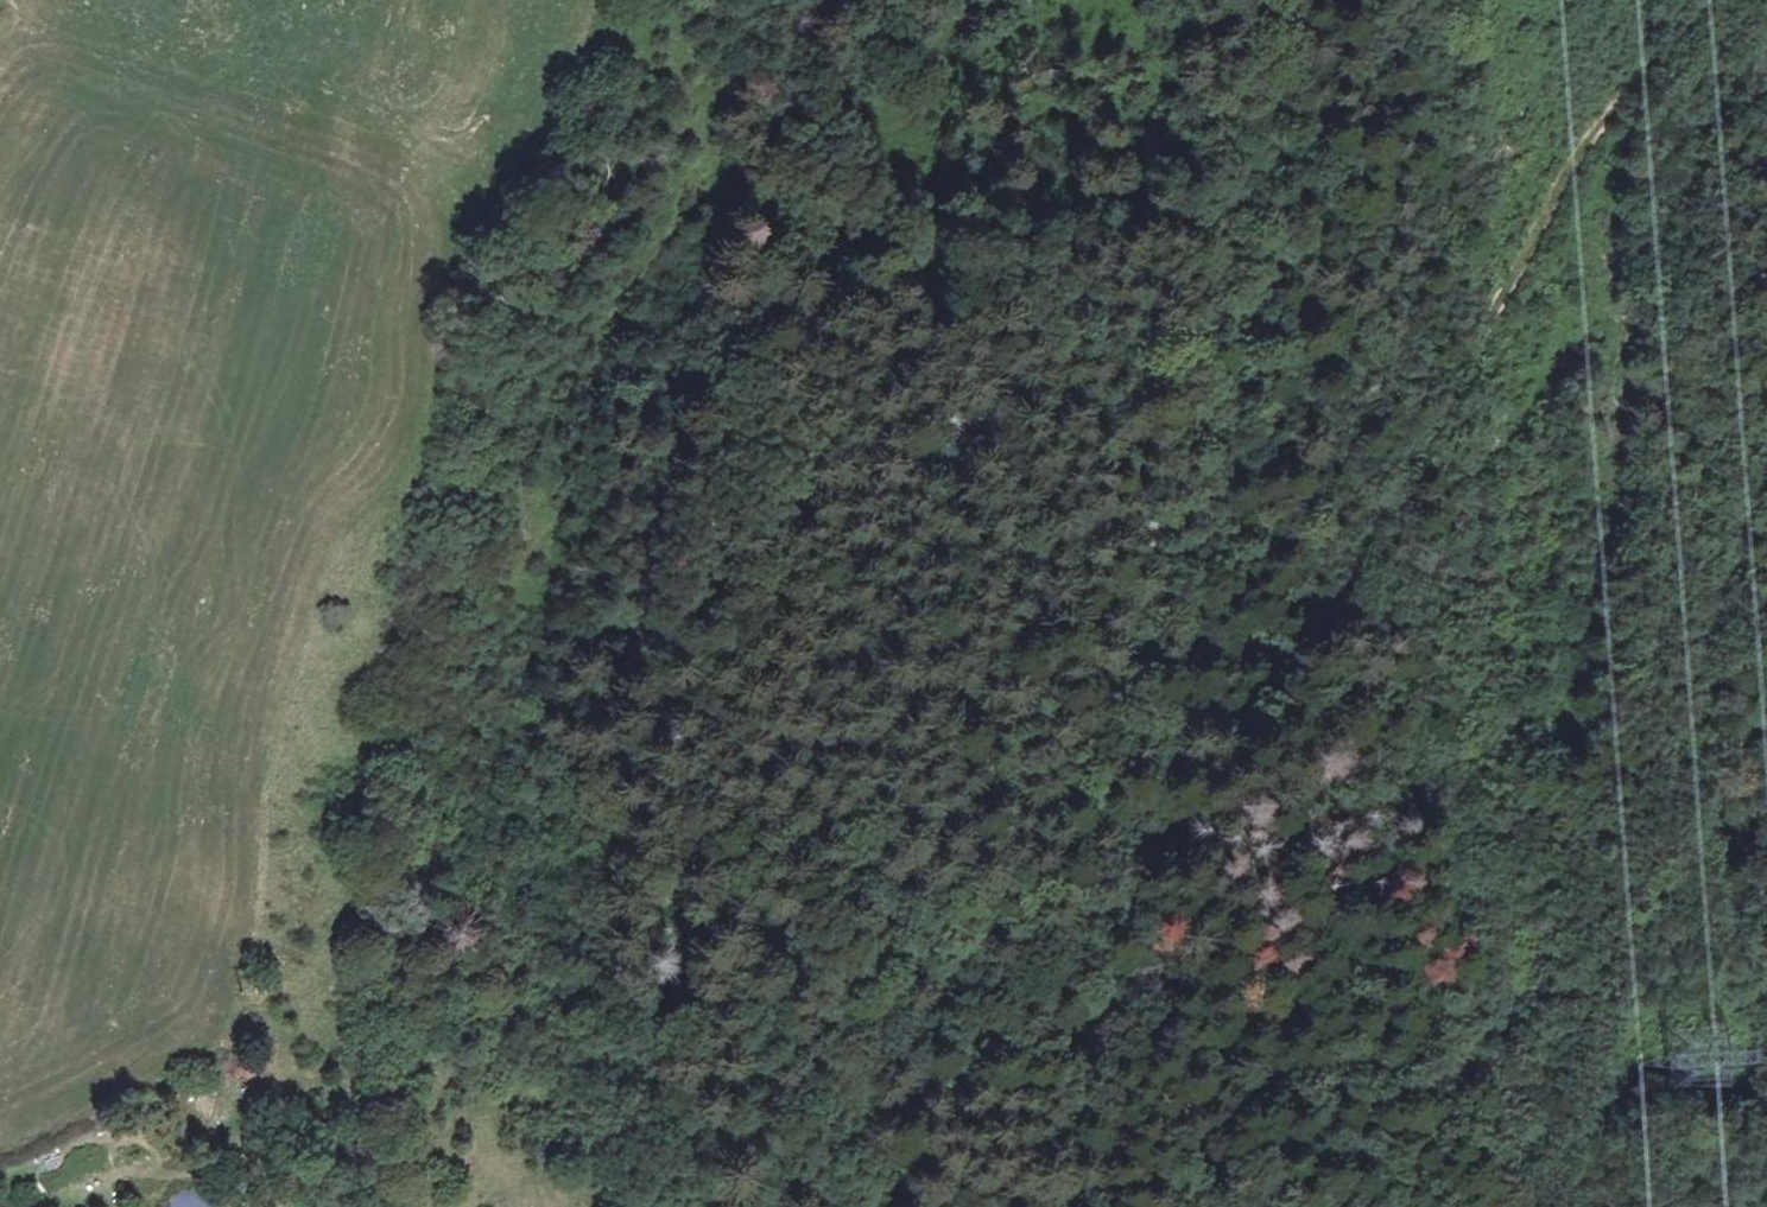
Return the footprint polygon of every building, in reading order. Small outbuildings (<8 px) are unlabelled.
[(172,1197),(175,1206),(216,1206),(209,1184),(172,1197)]
